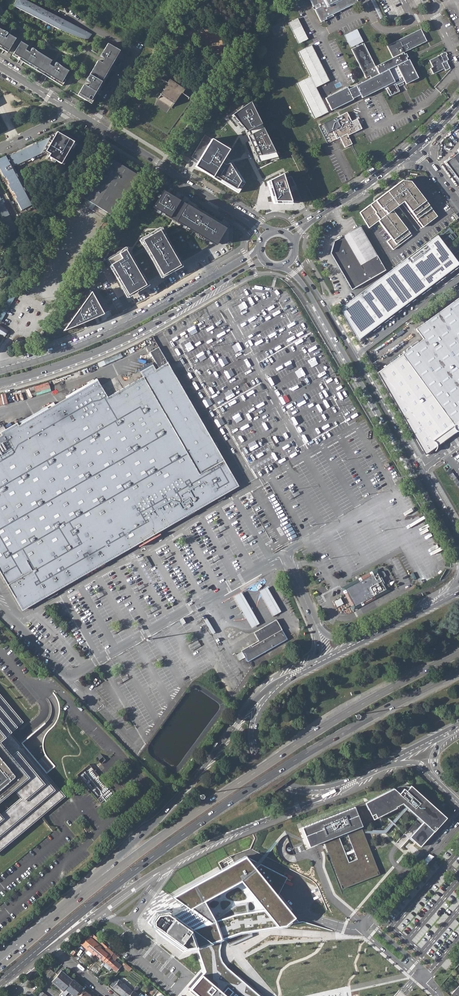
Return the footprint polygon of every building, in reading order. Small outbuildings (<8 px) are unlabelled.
[(22,0),(16,0),(14,4),(12,7),(16,9),(19,10),(25,14),(45,24),(53,28),(59,31),(64,22),(22,0)] [(313,6),(319,4),(320,6),(314,9),(321,22),(327,19),(326,18),(332,15),(358,2),(357,0),(310,0),(313,6)] [(307,39),(297,18),(288,22),(298,43),(307,39)] [(87,33),(64,22),(59,31),(83,41),(86,42),(91,36),(87,33)] [(375,66),(364,43),(358,46),(356,47),(351,49),(365,78),(370,76),(371,78),(348,90),(347,87),(325,98),(331,110),(353,100),(352,99),(360,94),(362,98),(383,87),(386,86),(387,88),(386,89),(390,96),(399,92),(399,91),(396,85),(398,84),(400,83),(402,82),(404,81),(406,84),(407,83),(418,78),(409,59),(407,60),(406,58),(408,57),(406,54),(404,54),(403,53),(427,41),(421,29),(387,46),(393,58),(375,66)] [(363,41),(356,29),(344,35),(351,47),(355,45),(358,44),(363,41)] [(6,54),(15,40),(9,36),(7,41),(5,40),(4,39),(3,38),(4,38),(5,37),(5,36),(6,36),(6,35),(6,34),(5,33),(1,31),(0,31),(0,50),(6,54)] [(20,43),(11,57),(59,86),(68,72),(60,67),(56,65),(56,64),(55,64),(54,64),(53,65),(53,66),(53,67),(52,68),(51,68),(48,66),(51,62),(36,53),(33,50),(32,50),(31,49),(30,49),(30,50),(29,51),(29,52),(29,53),(28,53),(27,53),(24,51),(27,47),(20,43)] [(121,53),(107,45),(102,53),(106,55),(104,58),(103,59),(102,58),(101,57),(100,57),(100,56),(99,57),(98,58),(96,62),(88,77),(92,79),(90,82),(89,83),(88,82),(87,81),(86,81),(85,81),(84,82),(82,86),(76,97),(90,105),(121,53)] [(311,45),(298,52),(310,76),(296,83),(314,119),(328,112),(316,88),(329,81),(311,45)] [(440,55),(429,61),(433,67),(430,69),(433,74),(443,69),(444,68),(445,71),(450,68),(447,63),(443,65),(442,63),(446,61),(448,60),(446,55),(442,58),(440,55)] [(167,114),(174,104),(181,93),(189,98),(189,97),(182,92),(184,89),(170,80),(167,83),(160,78),(160,79),(167,84),(159,95),(153,104),(153,105),(159,96),(160,95),(173,104),(172,105),(167,114)] [(246,133),(266,124),(256,102),(233,114),(246,133)] [(351,122),(347,112),(323,124),(328,133),(332,131),(336,139),(340,138),(344,148),(352,144),(348,135),(362,129),(357,119),(351,122)] [(260,163),(280,157),(266,124),(246,133),(260,163)] [(5,157),(8,162),(6,163),(7,165),(0,169),(0,171),(10,166),(11,169),(14,167),(15,169),(45,156),(48,158),(49,156),(50,154),(46,151),(49,146),(56,134),(5,157)] [(73,144),(56,134),(49,146),(46,151),(50,154),(49,156),(48,158),(47,158),(60,166),(73,144)] [(194,166),(212,177),(230,158),(233,155),(216,141),(194,166)] [(197,145),(181,160),(187,165),(202,150),(197,145)] [(445,162),(458,181),(458,152),(445,162)] [(138,175),(105,155),(80,196),(85,199),(82,205),(87,208),(91,202),(112,216),(138,175)] [(230,158),(212,177),(238,193),(247,181),(230,158)] [(0,171),(0,172),(4,179),(5,179),(9,186),(7,186),(11,193),(12,193),(16,199),(15,200),(21,212),(25,210),(31,207),(10,166),(0,171)] [(285,174),(267,181),(274,200),(298,202),(285,174)] [(387,241),(393,250),(412,236),(392,210),(404,202),(423,227),(437,217),(411,182),(402,180),(360,212),(369,228),(378,221),(391,238),(387,241)] [(226,227),(162,191),(152,207),(183,225),(167,235),(162,227),(140,238),(143,242),(129,250),(127,246),(104,258),(105,261),(124,298),(146,286),(143,281),(159,273),(162,278),(184,265),(182,262),(213,244),(217,245),(227,228),(226,227)] [(0,212),(0,219),(3,223),(9,220),(6,215),(8,214),(5,209),(0,212)] [(9,220),(3,223),(6,230),(3,231),(6,236),(17,231),(14,226),(12,226),(9,220)] [(360,226),(344,235),(361,265),(377,256),(360,226)] [(361,265),(344,235),(334,241),(330,253),(351,290),(385,270),(377,256),(361,265)] [(359,341),(458,267),(458,262),(439,235),(341,308),(359,341)] [(92,291),(64,330),(104,314),(92,291)] [(4,316),(16,295),(12,292),(0,314),(4,316)] [(402,354),(424,384),(454,425),(458,421),(458,298),(416,329),(423,339),(402,354)] [(30,345),(18,338),(15,343),(27,350),(30,345)] [(168,363),(159,347),(149,352),(158,368),(155,369),(143,377),(107,397),(96,379),(65,396),(66,398),(19,426),(17,423),(0,432),(2,435),(0,436),(0,571),(23,610),(52,594),(149,538),(221,497),(240,486),(168,363)] [(425,454),(437,446),(457,431),(454,425),(402,354),(378,372),(425,454)] [(139,369),(143,377),(155,369),(151,362),(139,369)] [(149,565),(150,567),(153,566),(147,556),(144,558),(146,562),(149,565)] [(346,595),(353,608),(354,609),(359,606),(360,604),(365,602),(366,602),(374,598),(374,597),(386,590),(381,581),(383,580),(385,574),(384,571),(382,571),(374,575),(373,574),(345,589),(347,593),(346,594),(346,595)] [(267,605),(273,616),(281,611),(275,601),(267,587),(259,591),(267,605)] [(249,624),(252,628),(259,623),(257,619),(248,604),(241,592),(234,596),(240,608),(249,624)] [(348,602),(344,604),(341,598),(335,601),(337,607),(340,605),(343,613),(351,609),(348,602)] [(276,619),(254,632),(258,640),(241,650),(248,662),(287,639),(282,630),(276,619)] [(186,642),(188,645),(198,639),(196,636),(191,639),(186,642)] [(188,645),(190,648),(200,642),(198,639),(188,645)] [(190,648),(192,651),(202,645),(200,642),(190,648)] [(62,797),(45,775),(35,763),(8,732),(21,722),(0,696),(0,849),(62,797)] [(35,763),(45,775),(55,766),(46,754),(35,763)] [(394,788),(368,801),(377,818),(404,804),(406,806),(408,808),(424,822),(410,837),(421,846),(447,817),(411,785),(410,786),(407,785),(403,785),(398,786),(395,789),(394,788)] [(374,819),(377,818),(368,801),(365,803),(374,819)] [(362,824),(373,820),(364,802),(323,818),(323,819),(302,827),(309,845),(323,839),(324,841),(341,887),(379,872),(364,833),(385,833),(387,832),(408,808),(406,806),(385,829),(383,830),(362,830),(361,826),(362,826),(362,824)] [(183,952),(195,948),(222,939),(229,945),(251,935),(250,930),(299,923),(275,892),(283,876),(246,856),(199,882),(185,890),(173,897),(187,907),(173,915),(166,909),(156,911),(147,922),(160,935),(183,952)] [(342,889),(380,874),(379,872),(341,887),(342,889)] [(80,944),(83,946),(90,937),(89,936),(80,944)] [(95,954),(106,962),(111,956),(113,953),(114,953),(107,947),(105,949),(109,953),(107,954),(100,948),(101,946),(90,937),(83,946),(88,950),(92,953),(94,955),(95,954)] [(196,951),(203,975),(190,991),(196,995),(260,995),(226,966),(222,961),(221,956),(221,947),(222,939),(195,948),(196,951)] [(111,956),(106,962),(111,967),(116,971),(121,965),(114,959),(111,956)] [(54,972),(51,970),(43,979),(46,982),(54,972)] [(61,970),(52,981),(63,990),(60,993),(64,995),(68,991),(73,995),(74,995),(82,987),(73,979),(72,980),(61,970)] [(110,985),(123,995),(128,995),(132,991),(116,977),(110,985)] [(152,985),(149,988),(153,991),(152,992),(155,994),(158,990),(152,985)]
